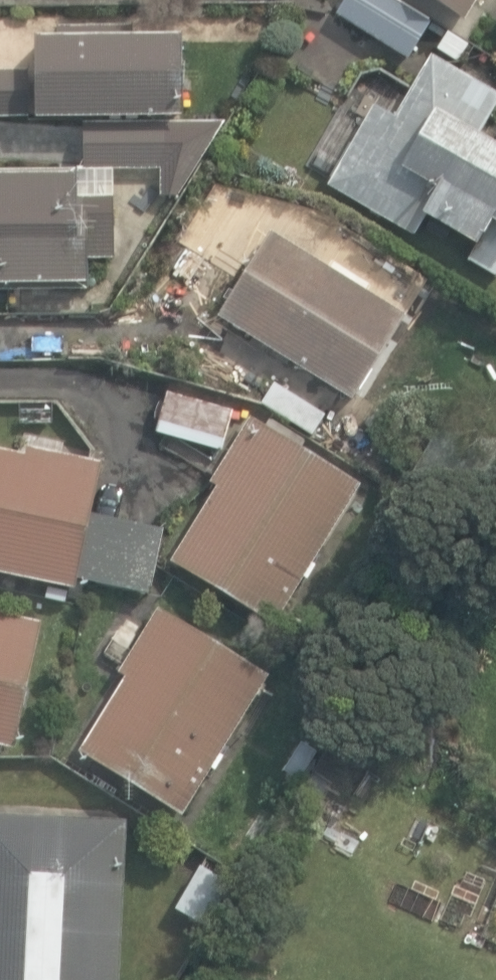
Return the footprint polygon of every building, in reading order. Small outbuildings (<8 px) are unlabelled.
[(392,0),(346,0),(335,20),(408,60),(430,21),(392,0)] [(460,13),(469,0),(440,0),(460,13)] [(115,171),(161,171),(161,199),(181,199),(181,182),(227,120),(180,120),(180,38),(133,38),(133,25),(59,25),(59,36),(37,36),(37,120),(86,120),(86,168),(0,168),(0,285),(88,285),(88,256),(115,256),(115,171)] [(449,30),(438,47),(460,60),(471,43),(449,30)] [(494,273),(495,268),(495,141),(475,129),(495,93),(495,88),(428,48),(391,111),(370,98),(323,179),(410,230),(414,224),(452,246),(461,230),(474,238),(464,255),(494,273)] [(0,71),(0,116),(29,116),(29,71),(0,71)] [(221,317),(354,399),(406,317),(273,234),(221,317)] [(153,419),(216,437),(227,399),(164,381),(153,419)] [(168,551),(269,613),(298,566),(303,569),(312,555),(307,552),(355,473),(248,408),(209,472),(215,476),(168,551)] [(142,589),(156,526),(84,510),(95,459),(21,443),(20,452),(0,448),(0,567),(69,582),(71,573),(142,589)] [(74,743),(175,806),(204,759),(208,762),(217,748),(213,745),(261,667),(153,601),(114,665),(120,669),(74,743)] [(9,741),(37,618),(0,610),(0,739),(9,741)] [(142,819),(0,812),(0,979),(134,979),(142,819)]
